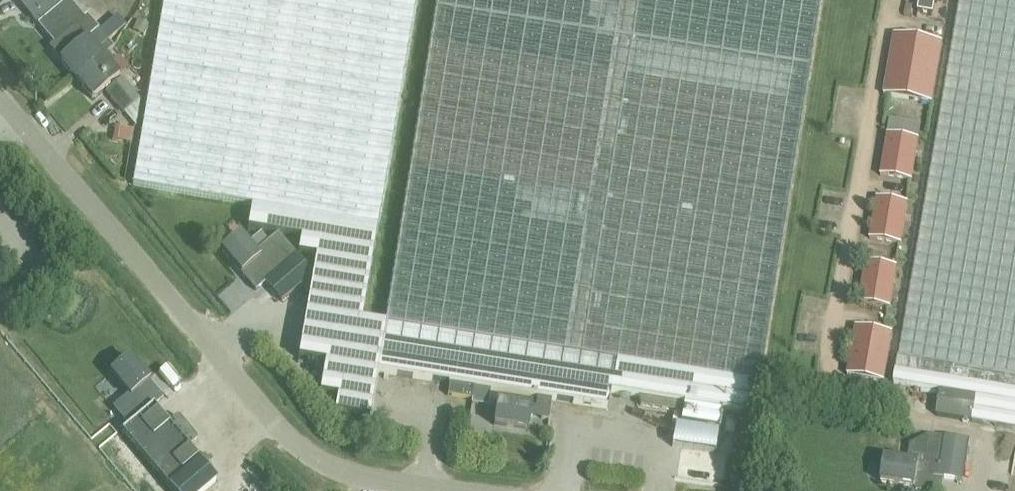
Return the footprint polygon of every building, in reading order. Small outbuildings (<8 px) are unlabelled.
[(61,61),(78,79),(108,52),(115,46),(99,29),(97,31),(70,0),(18,0),(38,24),(55,43),(50,48),(61,61)] [(416,0),(166,0),(141,150),(134,188),(170,193),(252,206),(373,224),(378,225),(416,0)] [(822,0),(438,0),(400,233),(386,322),(385,325),(378,372),(450,384),(474,388),(493,391),(539,398),(553,400),(609,409),(611,393),(639,397),(641,407),(678,413),(683,404),(684,404),(681,424),(719,430),(722,411),(755,416),(766,345),(822,0)] [(937,417),(1014,429),(1014,0),(961,0),(949,67),(915,268),(895,383),(941,390),(937,417)] [(936,0),(920,0),(918,11),(934,14),(936,0)] [(144,32),(148,25),(139,20),(135,27),(144,32)] [(895,35),(885,94),(932,102),(942,43),(895,35)] [(108,52),(78,79),(95,99),(121,76),(111,65),(116,60),(108,52)] [(124,113),(141,100),(124,78),(107,92),(124,113)] [(887,135),(881,174),(910,179),(917,140),(887,135)] [(906,204),(877,199),(870,238),(899,243),(906,204)] [(252,206),(248,227),(284,233),(302,236),(299,252),(317,255),(306,321),(300,359),(326,363),(321,394),(339,397),(336,413),(370,418),(376,387),(378,372),(385,325),(386,322),(363,319),(369,281),(378,225),(373,224),(252,206)] [(240,235),(222,250),(242,274),(243,274),(257,291),(266,283),(266,282),(273,275),(297,256),(294,252),(278,234),(255,253),(240,235)] [(273,275),(266,282),(266,283),(282,301),(306,281),(313,275),(297,256),(273,275)] [(895,268),(866,263),(860,302),(889,307),(895,268)] [(856,328),(848,375),(883,381),(891,334),(856,328)] [(130,358),(112,373),(132,396),(133,395),(138,402),(122,415),(131,425),(147,412),(155,405),(163,398),(149,381),(150,381),(130,358)] [(449,396),(472,400),(474,388),(450,384),(449,396)] [(472,400),(472,404),(491,407),(493,391),(474,388),(472,400)] [(543,418),(550,419),(553,400),(539,398),(537,408),(533,407),(533,406),(499,401),(495,424),(529,429),(532,412),(543,413),(543,418)] [(124,431),(124,432),(175,490),(204,490),(218,479),(210,470),(191,447),(198,441),(199,438),(181,417),(178,417),(173,421),(176,425),(174,427),(155,405),(147,412),(131,425),(124,431)] [(908,462),(885,458),(882,482),(915,487),(918,490),(920,490),(936,490),(939,489),(941,478),(964,482),(970,441),(945,438),(929,435),(910,444),(908,462)]
